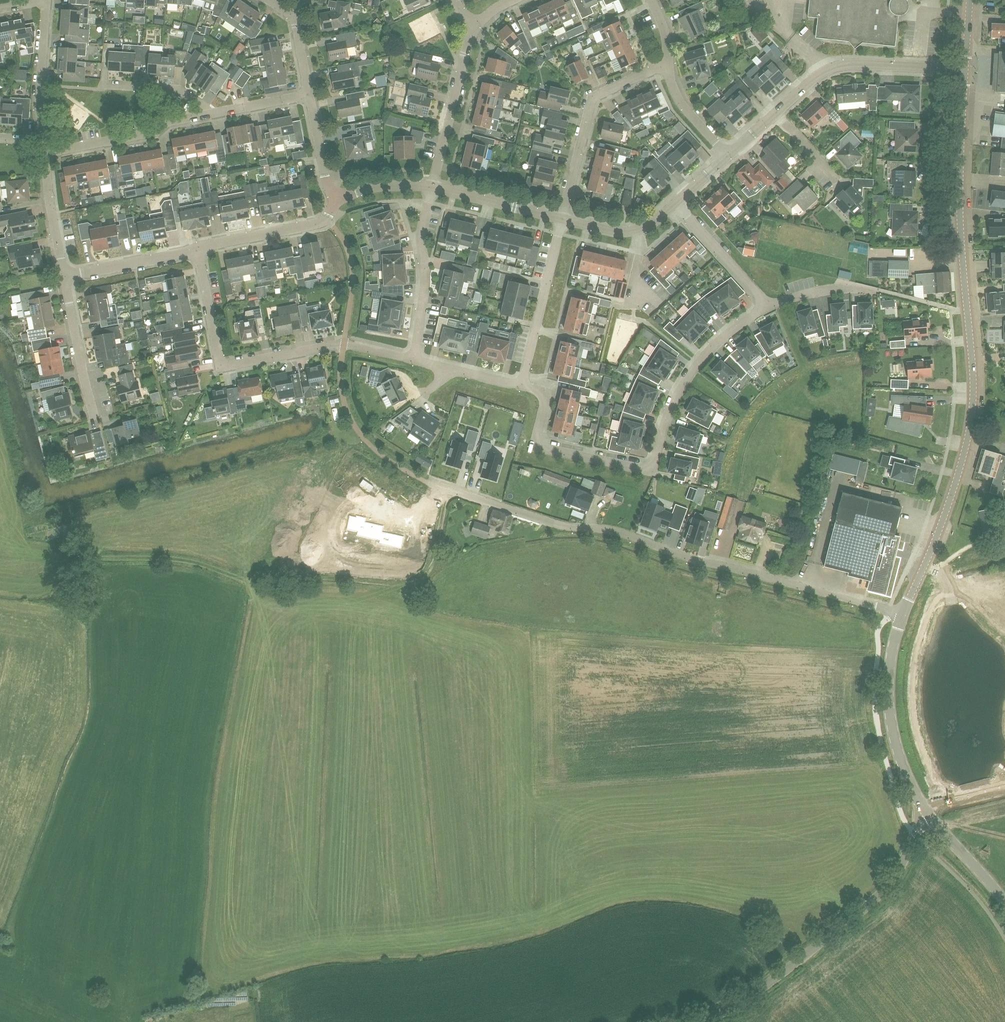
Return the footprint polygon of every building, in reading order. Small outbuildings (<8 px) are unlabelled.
[(145,0),(127,0),(127,3),(127,0),(134,1),(136,3),(136,6),(138,8),(144,9),(145,0)] [(205,1),(203,8),(213,11),(212,15),(219,17),(225,5),(228,0),(205,0),(205,1)] [(240,22),(250,7),(239,0),(232,10),(225,5),(219,17),(230,24),(234,18),(240,22)] [(349,4),(338,2),(329,0),(328,7),(337,9),(338,11),(320,15),(323,30),(327,29),(328,31),(334,30),(334,28),(345,26),(349,4)] [(404,0),(409,12),(423,5),(420,0),(404,0)] [(559,18),(562,23),(577,16),(574,8),(568,10),(564,0),(556,0),(552,2),(559,18)] [(597,2),(596,0),(582,0),(583,3),(576,6),(582,19),(594,14),(591,7),(598,4),(597,2)] [(907,2),(906,0),(809,0),(808,17),(817,18),(816,31),(823,39),(888,46),(895,39),(898,16),(900,16),(902,15),(904,14),(906,13),(907,11),(908,10),(908,8),(909,5),(908,3),(907,2)] [(559,18),(552,2),(542,6),(549,22),(559,18)] [(699,11),(704,8),(701,2),(689,7),(692,13),(679,19),(683,28),(686,27),(691,38),(705,32),(701,23),(704,21),(699,11)] [(353,3),(351,9),(360,11),(361,5),(353,3)] [(90,5),(76,4),(69,4),(68,11),(63,10),(62,22),(79,24),(88,24),(90,5)] [(551,27),(549,22),(542,6),(532,11),(540,27),(546,24),(548,28),(551,27)] [(254,25),(260,15),(250,7),(240,22),(236,28),(251,39),(256,38),(261,30),(254,25)] [(530,31),(540,27),(532,11),(522,15),(528,28),(523,31),(524,32),(529,44),(531,50),(537,47),(530,31)] [(35,46),(36,32),(35,26),(26,27),(24,19),(12,22),(15,40),(21,39),(22,45),(28,47),(35,46)] [(12,22),(0,24),(0,52),(9,51),(11,48),(9,41),(15,40),(12,22)] [(90,25),(88,24),(79,24),(62,22),(61,34),(66,35),(65,42),(73,42),(87,43),(89,44),(90,25)] [(624,32),(620,22),(607,27),(604,22),(587,30),(589,35),(594,33),(599,31),(604,41),(608,39),(624,32)] [(1000,23),(1000,25),(991,25),(991,37),(999,38),(998,43),(1004,44),(1004,24),(1000,23)] [(529,44),(524,32),(516,36),(507,26),(497,34),(509,49),(514,45),(516,48),(518,46),(525,55),(531,50),(529,44)] [(357,47),(354,32),(340,35),(342,43),(328,45),(329,53),(328,54),(329,58),(330,59),(348,56),(347,49),(357,47)] [(566,32),(556,37),(560,45),(560,44),(569,39),(566,32)] [(628,42),(624,32),(608,39),(613,49),(628,42)] [(742,36),(738,37),(742,49),(746,48),(742,36)] [(278,42),(266,44),(265,37),(251,40),(253,52),(263,50),(264,56),(282,52),(281,46),(279,47),(278,42)] [(560,45),(556,37),(547,41),(551,50),(560,45)] [(86,56),(87,43),(73,42),(73,49),(60,48),(59,60),(77,62),(77,56),(86,56)] [(633,52),(628,42),(613,49),(617,59),(633,52)] [(121,72),(123,53),(123,48),(115,47),(115,44),(103,43),(102,58),(109,59),(109,71),(121,72)] [(135,61),(142,61),(143,46),(132,45),(131,51),(129,51),(129,53),(123,53),(121,72),(134,73),(135,61)] [(161,75),(163,56),(163,51),(150,50),(151,46),(143,45),(143,46),(142,61),(149,62),(148,74),(161,75)] [(585,50),(583,50),(586,56),(594,52),(591,47),(589,48),(585,50)] [(586,56),(583,50),(582,48),(575,51),(577,55),(573,57),(576,63),(568,66),(576,83),(588,78),(581,64),(588,61),(586,56)] [(694,73),(697,80),(710,76),(706,63),(707,63),(703,49),(685,54),(689,68),(694,67),(695,72),(694,73)] [(774,66),(781,60),(771,49),(761,58),(764,62),(758,68),(762,72),(775,86),(784,77),(774,66)] [(169,56),(163,56),(161,75),(174,76),(175,63),(177,63),(184,65),(185,62),(188,52),(176,51),(176,53),(169,53),(169,56)] [(208,58),(196,51),(193,55),(188,52),(185,62),(187,64),(184,69),(189,73),(186,78),(197,85),(207,69),(202,66),(208,58)] [(283,58),(282,52),(264,56),(258,57),(260,67),(282,63),(281,58),(283,58)] [(637,62),(633,52),(617,59),(621,69),(637,62)] [(436,81),(440,66),(431,64),(433,57),(416,53),(412,66),(419,68),(417,76),(436,81)] [(516,70),(518,61),(506,53),(502,59),(501,62),(489,58),(486,71),(504,76),(505,70),(509,71),(509,69),(516,70)] [(58,72),(64,73),(63,80),(84,82),(86,62),(77,62),(59,60),(58,72)] [(212,62),(211,63),(207,69),(197,85),(208,92),(214,82),(222,87),(230,74),(212,62)] [(354,78),(361,76),(358,62),(343,65),(345,72),(332,75),(335,90),(355,86),(354,78)] [(283,68),(282,63),(260,67),(261,72),(267,71),(268,77),(286,73),(285,67),(283,68)] [(236,66),(229,77),(234,80),(241,69),(236,66)] [(600,66),(594,69),(598,79),(605,76),(600,66)] [(775,86),(762,72),(753,81),(748,75),(742,80),(752,90),(757,86),(765,95),(775,86)] [(242,73),(235,84),(243,89),(250,78),(242,73)] [(287,85),(286,79),(288,79),(286,73),(268,77),(269,83),(264,84),(266,95),(281,91),(280,86),(287,85)] [(517,85),(503,82),(498,80),(497,86),(483,83),(480,93),(497,98),(503,99),(505,92),(510,94),(511,90),(515,91),(517,85)] [(753,106),(743,96),(749,90),(740,80),(729,90),(731,93),(726,98),(729,101),(742,116),(753,106)] [(427,117),(431,99),(426,98),(429,88),(411,84),(407,96),(412,97),(409,112),(427,117)] [(877,100),(877,97),(868,97),(868,93),(865,93),(864,85),(857,85),(857,84),(852,84),(852,86),(844,86),(844,88),(837,89),(838,101),(845,100),(845,102),(864,100),(865,105),(869,104),(869,110),(876,111),(877,100)] [(918,112),(919,86),(902,86),(902,87),(886,86),(885,97),(877,96),(877,97),(877,100),(885,100),(885,99),(902,100),(901,111),(918,112)] [(541,92),(538,105),(560,111),(562,104),(566,105),(569,92),(551,88),(549,94),(541,92)] [(670,110),(664,97),(658,100),(653,89),(639,96),(647,113),(656,109),(659,115),(670,110)] [(359,99),(366,98),(364,91),(351,94),(352,100),(337,103),(340,117),(362,113),(359,99)] [(224,100),(226,96),(220,92),(218,96),(224,100)] [(495,105),(497,98),(480,93),(478,104),(495,108),(499,109),(500,106),(495,105)] [(647,113),(639,96),(627,101),(631,109),(629,113),(624,116),(633,127),(643,122),(640,116),(647,113)] [(11,99),(3,99),(3,97),(0,97),(0,124),(9,125),(11,99)] [(31,99),(17,98),(11,98),(11,99),(9,125),(22,125),(23,111),(30,112),(31,99)] [(742,116),(729,101),(725,105),(722,102),(721,103),(718,100),(708,110),(720,124),(727,118),(733,124),(742,116)] [(840,117),(830,106),(825,111),(817,102),(802,116),(812,127),(827,113),(834,122),(840,117)] [(514,113),(521,115),(522,110),(525,111),(526,105),(521,103),(520,110),(515,109),(514,113)] [(492,119),(495,108),(478,104),(475,114),(492,119)] [(568,123),(561,121),(563,114),(544,110),(541,123),(547,125),(546,131),(564,135),(568,123)] [(991,148),(1000,149),(1004,149),(1004,114),(1004,115),(995,113),(992,137),(991,148)] [(489,129),(492,119),(475,114),(472,125),(486,129),(485,134),(500,138),(502,132),(489,129)] [(291,117),(280,119),(283,136),(289,135),(290,143),(296,142),(297,145),(305,143),(302,129),(294,131),(291,117)] [(623,118),(614,125),(604,123),(601,137),(620,142),(623,131),(628,132),(632,129),(623,118)] [(268,121),(270,130),(262,131),(265,148),(285,144),(283,136),(280,119),(268,121)] [(847,133),(853,128),(846,119),(839,124),(847,133)] [(899,150),(917,151),(917,130),(905,130),(906,122),(889,121),(889,129),(896,130),(896,142),(900,142),(899,150)] [(265,148),(262,131),(255,133),(253,124),(240,126),(244,144),(251,143),(252,149),(261,148),(262,153),(266,153),(265,148)] [(244,144),(240,126),(228,129),(230,138),(223,139),(224,144),(226,154),(245,151),(244,144)] [(365,142),(374,141),(371,126),(356,128),(358,136),(344,139),(348,158),(368,155),(365,142)] [(864,138),(875,138),(874,127),(864,128),(864,138)] [(414,144),(421,144),(424,132),(412,129),(407,128),(405,137),(397,137),(397,144),(395,144),(395,159),(414,159),(414,144)] [(689,145),(696,139),(688,130),(671,145),(689,164),(698,155),(689,145)] [(226,154),(224,144),(218,145),(215,131),(204,134),(209,157),(217,155),(218,163),(227,161),(226,154)] [(561,148),(564,135),(546,131),(544,137),(536,134),(533,148),(552,153),(554,146),(561,148)] [(861,142),(850,131),(839,140),(845,146),(835,155),(848,169),(862,156),(855,148),(861,142)] [(209,157),(204,134),(194,136),(197,153),(207,151),(208,157),(209,157)] [(197,153),(194,136),(183,138),(186,155),(197,153)] [(486,159),(489,145),(494,146),(495,140),(482,137),(480,145),(468,143),(465,154),(486,159)] [(186,155),(183,138),(172,140),(175,154),(169,155),(172,170),(178,169),(176,157),(186,155)] [(783,159),(789,154),(775,139),(764,150),(767,154),(762,158),(778,176),(789,166),(783,159)] [(612,163),(616,164),(618,155),(630,158),(631,154),(638,156),(639,152),(632,151),(632,150),(620,147),(613,145),(611,151),(598,148),(595,159),(612,163)] [(689,164),(671,145),(657,159),(665,167),(670,163),(679,173),(689,164)] [(172,174),(172,170),(169,155),(163,156),(162,149),(151,152),(155,175),(166,173),(166,175),(172,174)] [(546,152),(532,149),(528,164),(537,166),(536,172),(554,177),(557,164),(544,161),(546,152)] [(155,175),(151,152),(140,154),(144,171),(154,169),(155,175)] [(992,152),(990,175),(1004,176),(1004,153),(992,152)] [(144,171),(140,154),(130,156),(133,173),(144,171)] [(487,172),(480,170),(482,159),(486,160),(486,159),(465,154),(462,166),(476,169),(473,179),(485,182),(487,172)] [(133,173),(130,156),(119,158),(121,172),(115,173),(118,187),(127,185),(126,181),(134,179),(133,173)] [(611,169),(612,163),(595,159),(593,169),(620,176),(621,172),(611,169)] [(664,180),(669,176),(654,159),(644,168),(650,174),(644,179),(657,193),(667,184),(664,180)] [(118,187),(115,173),(110,174),(107,160),(96,162),(101,186),(112,184),(113,190),(119,189),(118,187)] [(915,182),(915,172),(903,171),(904,161),(887,161),(887,177),(892,178),(891,184),(895,184),(894,195),(911,196),(912,182),(915,182)] [(101,186),(96,162),(85,164),(90,186),(90,188),(101,186)] [(90,187),(90,186),(85,164),(75,166),(78,183),(79,189),(90,187)] [(767,186),(773,180),(759,164),(753,169),(748,164),(737,174),(750,189),(761,179),(767,186)] [(68,185),(78,183),(75,166),(64,168),(66,182),(61,183),(65,204),(71,202),(68,185)] [(619,180),(620,176),(593,169),(590,180),(607,184),(609,178),(619,180)] [(551,189),(554,177),(536,172),(534,178),(528,176),(524,191),(536,194),(538,186),(551,189)] [(305,207),(302,189),(301,187),(307,186),(305,174),(298,175),(299,179),(294,180),(296,190),(291,191),(294,209),(305,207)] [(782,178),(778,181),(784,188),(788,185),(782,178)] [(862,196),(863,187),(873,188),(873,179),(863,179),(862,187),(854,187),(852,188),(851,187),(845,192),(843,190),(836,197),(839,201),(836,204),(844,212),(854,203),(856,205),(862,199),(861,198),(862,196)] [(610,201),(614,185),(607,184),(590,180),(588,191),(601,194),(600,200),(609,202),(610,201)] [(805,188),(797,180),(779,197),(791,209),(797,203),(804,211),(818,198),(807,186),(805,188)] [(9,203),(29,201),(27,181),(7,183),(9,203)] [(784,188),(778,181),(776,184),(782,191),(784,188)] [(257,183),(250,184),(252,196),(259,195),(257,183)] [(254,203),(252,196),(250,184),(243,186),(244,192),(231,194),(232,196),(236,220),(249,217),(247,204),(254,203)] [(294,209),(291,191),(286,192),(284,184),(279,185),(284,211),(294,209)] [(284,211),(279,185),(278,185),(279,187),(268,189),(273,213),(284,211)] [(715,194),(713,195),(729,213),(743,201),(734,191),(729,195),(722,188),(720,189),(719,188),(714,193),(715,194)] [(273,213),(268,189),(269,195),(259,197),(262,215),(273,213)] [(236,220),(232,196),(225,197),(225,195),(219,197),(218,191),(211,192),(213,204),(220,203),(224,223),(236,220)] [(632,192),(625,191),(622,205),(630,207),(632,192)] [(993,191),(991,205),(1004,207),(1004,193),(993,191)] [(210,225),(207,207),(206,205),(213,204),(211,192),(202,194),(204,203),(193,205),(197,228),(205,227),(205,226),(210,225)] [(102,195),(96,196),(92,197),(93,204),(104,202),(102,195)] [(729,213),(713,195),(712,197),(710,196),(705,201),(706,202),(705,203),(712,211),(708,215),(718,227),(727,219),(722,213),(726,210),(729,213)] [(93,204),(92,197),(82,199),(83,206),(93,204)] [(197,228),(193,205),(180,207),(178,198),(171,200),(174,214),(181,213),(184,230),(189,229),(189,230),(197,228)] [(165,225),(176,223),(174,214),(171,200),(165,201),(161,206),(163,213),(150,215),(151,221),(155,239),(167,237),(165,225)] [(890,205),(889,218),(893,218),(893,227),(897,227),(897,235),(916,235),(917,212),(900,211),(900,206),(890,205)] [(368,219),(372,231),(395,224),(394,220),(395,219),(393,213),(391,213),(391,211),(377,216),(375,209),(364,212),(366,220),(368,219)] [(29,218),(28,211),(0,217),(0,223),(1,226),(6,225),(7,229),(4,233),(4,237),(8,240),(32,235),(32,232),(37,231),(36,226),(38,224),(37,220),(34,219),(34,217),(29,218)] [(151,221),(135,224),(133,217),(126,219),(129,232),(136,231),(136,233),(138,234),(140,234),(142,242),(155,239),(151,221)] [(122,234),(129,232),(126,219),(119,221),(120,225),(104,228),(108,249),(120,246),(118,231),(121,231),(122,234)] [(459,241),(463,223),(451,220),(449,230),(441,228),(438,240),(446,242),(447,239),(459,241)] [(990,220),(989,236),(998,236),(998,234),(1004,234),(1004,220),(990,220)] [(108,249),(104,228),(96,230),(95,228),(88,223),(79,225),(82,241),(90,239),(91,243),(93,242),(95,251),(96,251),(98,253),(102,252),(103,249),(108,249)] [(476,226),(463,223),(459,241),(471,244),(470,248),(478,250),(481,238),(473,236),(476,226)] [(396,227),(395,224),(372,231),(373,237),(370,238),(374,251),(380,249),(387,247),(385,240),(398,236),(398,235),(400,233),(398,228),(396,227)] [(496,253),(501,232),(491,230),(486,250),(496,253)] [(507,255),(512,235),(501,232),(496,253),(507,255)] [(698,241),(693,245),(683,234),(675,241),(690,258),(698,250),(701,254),(706,250),(698,241)] [(518,258),(523,237),(512,235),(507,255),(518,258)] [(534,240),(523,237),(518,258),(529,260),(534,240)] [(690,258),(675,241),(667,248),(679,261),(687,254),(690,258)] [(301,258),(302,266),(303,272),(315,270),(314,264),(326,261),(324,254),(321,254),(318,242),(304,245),(307,257),(301,258)] [(40,249),(34,250),(32,243),(9,247),(12,260),(18,259),(20,269),(33,266),(35,267),(43,265),(40,249)] [(398,244),(387,247),(380,249),(381,264),(383,264),(384,271),(405,269),(405,262),(407,261),(406,257),(404,256),(404,254),(396,255),(396,252),(398,252),(398,244)] [(292,248),(279,250),(282,268),(289,267),(290,275),(297,274),(298,280),(305,278),(303,272),(302,266),(296,268),(292,248)] [(679,261),(667,248),(659,256),(674,272),(671,268),(679,261)] [(283,273),(282,268),(279,250),(266,253),(268,265),(262,266),(265,286),(272,284),(271,279),(277,277),(277,274),(283,273)] [(589,276),(595,255),(584,252),(581,262),(575,261),(571,275),(578,277),(578,274),(589,276)] [(990,266),(1004,266),(1004,253),(992,253),(992,259),(990,259),(990,266)] [(265,286),(262,266),(255,267),(253,255),(240,258),(243,275),(251,274),(251,277),(256,276),(259,287),(265,286)] [(600,277),(605,257),(595,255),(589,276),(590,276),(590,274),(600,277)] [(666,280),(674,272),(659,256),(651,263),(661,274),(656,278),(666,289),(671,285),(666,280)] [(611,277),(616,260),(605,257),(600,277),(601,277),(601,274),(611,277)] [(243,275),(240,258),(227,260),(230,278),(243,275)] [(626,262),(616,260),(611,277),(622,279),(626,262)] [(908,278),(909,261),(888,261),(872,261),(872,277),(878,277),(888,278),(908,278)] [(443,279),(442,283),(463,288),(464,282),(467,282),(467,280),(473,282),(476,269),(462,266),(460,274),(445,270),(445,271),(442,272),(441,277),(443,279)] [(990,266),(990,272),(992,272),(992,278),(1004,278),(1004,266),(990,266)] [(406,276),(405,269),(384,271),(385,288),(382,288),(382,292),(389,294),(401,295),(400,287),(398,287),(398,285),(406,284),(406,283),(408,282),(408,277),(406,276)] [(840,271),(838,277),(850,280),(852,274),(840,271)] [(924,294),(951,292),(950,272),(916,274),(917,286),(923,285),(924,294)] [(163,275),(152,277),(146,278),(146,279),(140,281),(142,290),(145,289),(144,284),(146,284),(147,284),(153,283),(153,284),(165,282),(163,275)] [(167,280),(169,291),(187,288),(185,277),(167,280)] [(731,277),(715,288),(730,309),(732,307),(733,309),(739,304),(738,303),(740,302),(733,292),(740,287),(731,277)] [(814,277),(788,287),(791,295),(817,284),(814,277)] [(231,280),(224,282),(227,295),(233,294),(231,280)] [(510,282),(507,292),(527,297),(530,287),(510,282)] [(615,297),(624,299),(627,284),(619,282),(615,297)] [(462,293),(463,288),(442,283),(441,286),(439,287),(437,292),(439,294),(439,295),(454,299),(453,305),(466,309),(469,297),(464,296),(464,294),(462,293)] [(987,293),(988,311),(995,310),(996,314),(1004,313),(1004,284),(1003,284),(1004,292),(987,293)] [(100,294),(87,297),(89,309),(115,304),(109,305),(107,293),(113,292),(112,285),(98,287),(100,294)] [(189,298),(187,288),(169,291),(171,302),(189,298)] [(730,309),(715,288),(705,295),(698,301),(706,311),(713,306),(720,316),(721,315),(722,316),(729,312),(728,310),(730,309)] [(52,311),(50,297),(36,299),(35,291),(20,294),(22,302),(21,302),(23,311),(32,309),(33,315),(52,311)] [(388,301),(389,294),(382,292),(372,291),(371,298),(380,300),(378,312),(403,316),(405,308),(403,308),(404,303),(388,301)] [(525,308),(527,297),(507,292),(504,303),(525,308)] [(573,298),(570,309),(592,314),(594,303),(599,304),(600,298),(589,296),(587,301),(573,298)] [(191,309),(189,298),(171,302),(173,312),(191,309)] [(699,317),(706,311),(698,301),(690,308),(681,317),(699,334),(701,333),(702,334),(708,328),(707,327),(708,326),(699,317)] [(826,318),(828,333),(840,332),(839,327),(847,326),(845,304),(842,304),(842,301),(834,302),(834,305),(832,305),(833,317),(826,318)] [(853,316),(853,329),(873,328),(872,303),(867,303),(867,301),(859,301),(859,316),(853,316)] [(522,319),(525,308),(504,303),(502,314),(509,316),(507,322),(514,323),(516,317),(522,319)] [(118,320),(118,317),(115,304),(89,309),(92,322),(105,320),(106,326),(125,323),(124,319),(118,320)] [(280,317),(271,318),(273,329),(277,328),(278,336),(293,333),(291,321),(299,319),(296,304),(279,308),(280,317)] [(331,314),(330,310),(321,312),(320,304),(312,306),(313,308),(307,309),(306,304),(298,305),(301,319),(310,317),(313,329),(333,325),(333,322),(334,320),(333,314),(331,314)] [(802,327),(805,337),(817,333),(818,338),(825,336),(820,319),(814,320),(810,306),(802,309),(802,311),(798,312),(800,321),(799,322),(801,328),(802,327)] [(193,320),(191,309),(173,312),(175,323),(193,320)] [(246,311),(245,320),(234,323),(235,325),(236,331),(240,330),(242,343),(245,342),(251,341),(251,339),(259,337),(258,334),(265,333),(260,309),(246,311)] [(589,324),(592,314),(570,309),(567,319),(589,324)] [(55,325),(52,311),(33,315),(33,318),(27,319),(29,331),(28,331),(30,341),(44,339),(42,328),(55,325)] [(370,321),(368,331),(391,334),(392,328),(399,329),(400,324),(402,324),(403,316),(378,312),(376,322),(370,321)] [(452,352),(458,327),(447,325),(448,319),(439,317),(435,333),(443,335),(440,347),(444,348),(444,350),(452,352)] [(699,334),(681,317),(673,325),(670,322),(663,328),(677,340),(682,335),(691,343),(692,342),(693,343),(699,337),(698,336),(699,334)] [(910,321),(903,321),(904,337),(912,337),(912,338),(920,337),(920,336),(927,336),(926,327),(929,327),(928,319),(919,320),(919,318),(910,319),(910,321)] [(587,335),(589,324),(567,319),(565,330),(587,335)] [(175,329),(173,322),(155,325),(157,332),(169,330),(175,329)] [(137,323),(125,323),(126,339),(138,338),(137,323)] [(784,345),(772,323),(768,325),(767,323),(759,327),(766,340),(760,344),(768,357),(774,353),(773,351),(784,345)] [(491,361),(497,337),(485,334),(487,326),(480,324),(479,328),(479,327),(475,343),(480,344),(481,347),(479,356),(483,357),(483,359),(491,361)] [(474,349),(475,343),(479,327),(467,325),(466,329),(458,327),(452,352),(460,354),(461,352),(465,353),(466,347),(474,349)] [(108,334),(94,337),(97,349),(115,345),(114,340),(121,338),(119,326),(107,328),(108,334)] [(194,332),(183,334),(182,327),(175,329),(169,330),(171,344),(178,342),(179,348),(182,348),(197,345),(196,342),(198,341),(199,339),(198,337),(197,335),(195,335),(194,332)] [(508,339),(497,337),(491,361),(500,363),(500,361),(504,362),(508,348),(515,350),(518,334),(509,332),(508,339)] [(747,370),(763,358),(747,338),(745,340),(744,338),(737,343),(739,345),(737,347),(744,356),(739,360),(747,370)] [(661,339),(649,356),(671,370),(672,368),(673,369),(678,362),(676,361),(677,360),(667,353),(671,347),(661,339)] [(576,357),(581,358),(583,349),(592,351),(594,343),(578,340),(577,345),(562,342),(559,353),(576,357)] [(906,348),(905,340),(890,341),(890,348),(906,348)] [(62,359),(59,347),(52,348),(51,341),(32,344),(34,352),(40,351),(42,363),(62,359)] [(130,362),(128,351),(127,351),(125,343),(115,345),(97,349),(99,361),(105,360),(106,367),(130,362)] [(197,348),(197,345),(182,348),(183,353),(178,354),(178,356),(173,357),(175,369),(189,367),(187,360),(199,358),(199,355),(200,354),(201,352),(201,350),(199,348),(197,348)] [(574,367),(576,357),(559,353),(557,363),(574,367)] [(669,372),(671,370),(649,356),(643,367),(639,374),(650,380),(654,374),(664,380),(665,379),(666,380),(671,373),(669,372)] [(64,372),(62,359),(42,363),(44,375),(38,376),(40,384),(34,385),(34,389),(62,384),(60,373),(64,372)] [(907,362),(908,378),(916,378),(916,379),(924,378),(924,377),(931,376),(930,368),(932,368),(932,360),(923,361),(923,359),(914,360),(914,362),(907,362)] [(747,384),(752,378),(747,373),(736,362),(730,369),(719,360),(713,366),(715,368),(712,371),(719,377),(718,378),(723,383),(724,382),(731,388),(739,378),(741,380),(741,379),(747,384)] [(580,369),(574,367),(557,363),(554,374),(569,377),(568,383),(580,386),(585,388),(587,381),(578,379),(580,369)] [(303,382),(306,397),(321,395),(319,388),(326,387),(325,379),(327,378),(325,371),(324,372),(322,366),(307,369),(309,376),(308,378),(308,381),(303,382)] [(119,367),(108,371),(109,376),(120,372),(119,367)] [(170,370),(170,371),(167,372),(169,379),(172,378),(173,383),(178,382),(179,389),(178,389),(177,391),(178,395),(180,397),(185,396),(185,395),(185,393),(200,390),(197,375),(185,377),(183,368),(170,370)] [(382,383),(393,406),(406,399),(396,376),(385,381),(380,371),(372,369),(369,380),(382,383)] [(132,372),(131,372),(120,375),(123,386),(118,387),(122,402),(142,397),(138,382),(135,382),(132,372)] [(303,397),(301,382),(300,378),(292,379),(292,378),(287,379),(286,373),(271,376),(273,387),(277,386),(280,398),(294,396),(295,398),(303,397)] [(647,386),(650,380),(639,374),(635,381),(630,392),(653,402),(654,400),(656,401),(659,394),(657,393),(658,391),(647,386)] [(241,394),(234,395),(237,411),(247,409),(246,400),(250,399),(252,397),(251,395),(262,393),(259,378),(239,382),(241,394)] [(908,390),(909,381),(891,380),(890,389),(908,390)] [(591,389),(585,388),(580,386),(578,392),(564,389),(561,399),(580,404),(581,404),(578,403),(580,395),(590,397),(591,389)] [(72,405),(69,393),(57,396),(55,388),(41,392),(44,400),(48,399),(51,411),(53,410),(56,420),(72,416),(70,406),(72,405)] [(237,411),(234,395),(232,388),(213,391),(215,400),(213,401),(213,400),(212,400),(213,406),(204,408),(207,419),(216,417),(215,413),(222,411),(223,413),(230,412),(230,414),(238,413),(237,411)] [(652,405),(653,402),(630,392),(625,404),(623,412),(635,416),(637,409),(648,414),(649,412),(651,413),(654,405),(652,405)] [(903,419),(890,417),(887,428),(919,436),(921,426),(920,426),(920,423),(930,424),(932,408),(921,406),(921,397),(892,396),(892,403),(905,405),(903,419)] [(578,415),(580,404),(561,399),(558,410),(578,415)] [(718,411),(707,406),(708,404),(702,401),(701,403),(693,399),(691,403),(689,402),(685,409),(698,416),(695,422),(709,429),(718,411)] [(575,425),(578,415),(558,410),(556,420),(578,426),(578,425),(575,425)] [(433,433),(440,423),(422,411),(415,422),(402,413),(392,420),(402,427),(404,425),(421,437),(420,439),(429,445),(436,434),(435,434),(435,435),(433,433)] [(633,422),(635,416),(623,412),(620,419),(617,431),(619,432),(641,437),(642,435),(644,435),(646,428),(644,427),(644,425),(633,422)] [(139,428),(136,419),(124,422),(124,425),(112,429),(116,446),(129,443),(129,442),(144,438),(142,428),(139,428)] [(581,433),(576,431),(578,426),(556,420),(553,431),(568,435),(567,441),(579,443),(581,433)] [(698,454),(704,435),(680,427),(679,430),(677,429),(675,437),(677,438),(676,440),(688,444),(686,450),(698,454)] [(93,443),(90,434),(90,431),(69,437),(75,457),(85,454),(85,452),(94,450),(97,461),(106,458),(102,440),(93,443)] [(641,440),(641,437),(619,432),(618,437),(612,435),(609,449),(624,453),(626,446),(638,449),(639,447),(641,448),(642,440),(641,440)] [(448,455),(446,463),(460,468),(463,460),(465,461),(467,453),(465,452),(466,449),(474,451),(478,436),(468,433),(465,444),(453,441),(451,448),(449,448),(447,455),(448,455)] [(495,481),(503,458),(488,454),(491,444),(483,442),(478,457),(486,459),(481,476),(495,481)] [(1002,456),(1002,455),(983,450),(979,461),(1004,468),(1004,457),(1002,456)] [(834,453),(830,469),(857,475),(861,460),(834,453)] [(429,468),(433,461),(419,454),(415,460),(429,468)] [(686,475),(690,476),(692,469),(697,470),(700,458),(685,455),(683,461),(669,458),(667,467),(669,467),(668,472),(675,473),(674,479),(684,482),(686,475)] [(914,475),(916,475),(917,469),(904,465),(905,460),(891,456),(888,464),(894,466),(891,479),(912,484),(914,475)] [(1004,472),(1004,468),(979,461),(976,472),(995,477),(991,492),(1002,496),(1004,486),(1001,485),(1004,472)] [(571,480),(545,470),(542,478),(568,488),(571,480)] [(596,479),(595,482),(591,493),(601,497),(607,484),(596,479)] [(547,497),(549,487),(539,484),(536,494),(547,497)] [(588,510),(589,507),(594,495),(572,487),(566,502),(588,510)] [(616,491),(606,487),(602,497),(612,500),(616,491)] [(707,491),(693,487),(690,498),(704,502),(707,491)] [(835,522),(824,565),(848,571),(847,574),(870,580),(871,580),(868,589),(885,593),(894,556),(896,557),(896,556),(894,555),(896,549),(897,549),(898,549),(896,548),(899,538),(894,537),(902,507),(867,498),(856,495),(843,492),(835,522)] [(727,518),(736,517),(736,499),(726,500),(727,518)] [(665,508),(649,503),(641,525),(657,531),(659,525),(662,527),(662,528),(667,530),(668,527),(680,531),(688,508),(675,504),(672,514),(664,511),(665,508)] [(979,511),(984,532),(993,530),(989,509),(979,511)] [(513,516),(493,510),(489,524),(498,526),(497,531),(508,534),(513,516)] [(384,526),(365,522),(366,517),(356,515),(356,517),(350,515),(347,529),(358,531),(357,535),(377,540),(376,542),(401,548),(404,536),(382,531),(384,526)] [(716,519),(704,515),(702,521),(693,518),(693,520),(691,519),(688,527),(690,527),(686,541),(701,546),(705,533),(711,536),(716,519)] [(762,536),(766,523),(742,515),(738,528),(741,529),(738,537),(757,543),(760,535),(762,536)] [(490,527),(481,524),(475,522),(471,534),(476,536),(486,539),(490,527)]
